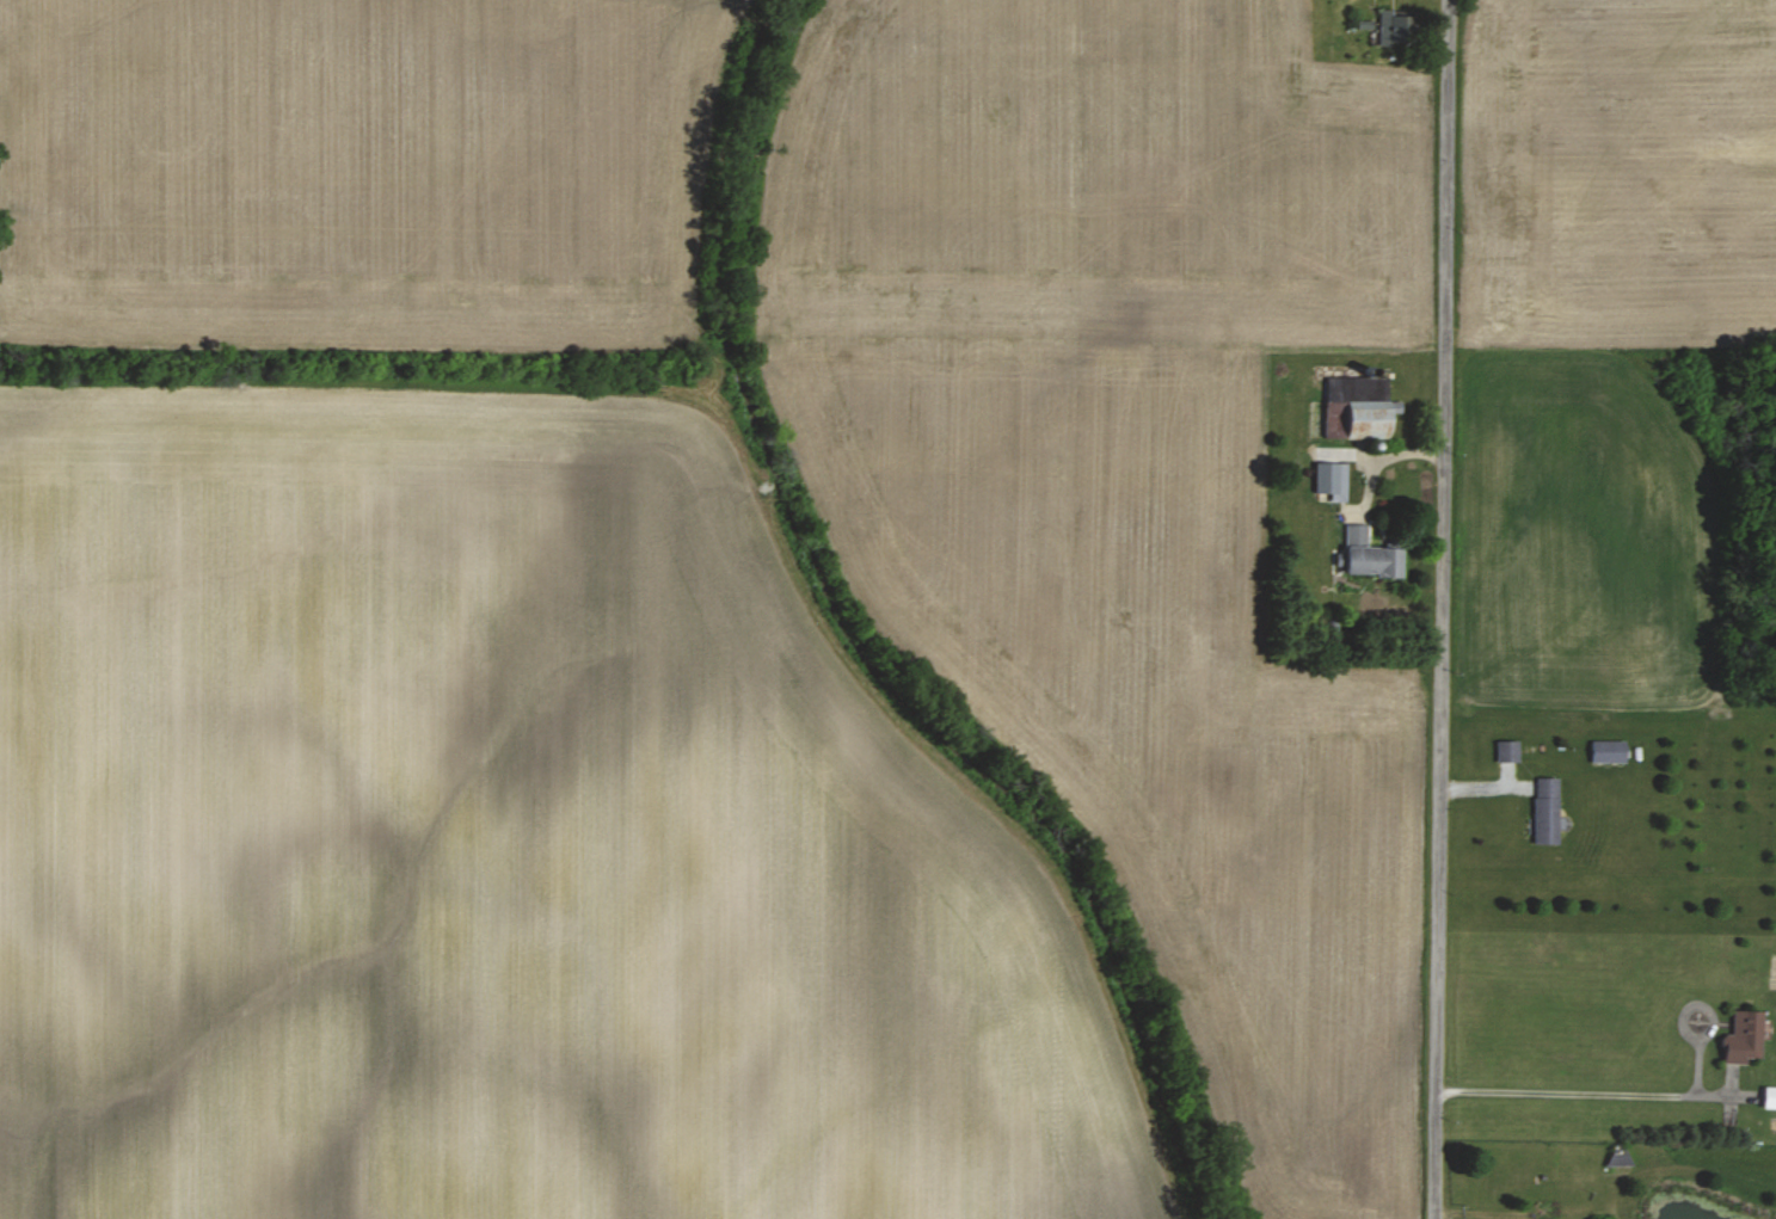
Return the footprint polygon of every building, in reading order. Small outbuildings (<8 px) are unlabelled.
[(1378,44),(1400,44),(1400,13),(1378,14),(1378,44)] [(1401,400),(1344,400),(1344,379),(1323,379),(1323,436),(1386,436),(1386,413),(1401,413),(1401,400)] [(1346,501),(1346,462),(1314,462),(1313,492),(1329,492),(1329,501),(1346,501)] [(1366,523),(1343,523),(1342,575),(1401,575),(1401,547),(1365,546),(1366,523)] [(1495,740),(1495,761),(1518,761),(1517,740),(1495,740)] [(1624,740),(1589,740),(1590,762),(1624,762),(1624,740)] [(1557,844),(1557,777),(1533,777),(1532,843),(1557,844)] [(1721,1062),(1745,1063),(1745,1057),(1760,1058),(1762,1011),(1731,1010),(1730,1035),(1722,1034),(1721,1062)] [(1775,1109),(1775,1087),(1762,1086),(1761,1108),(1775,1109)]
